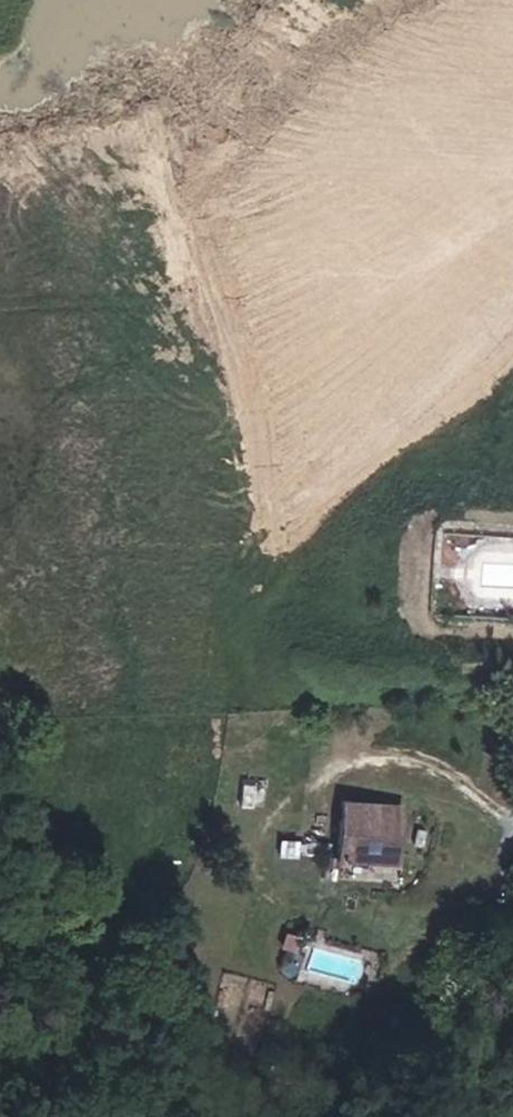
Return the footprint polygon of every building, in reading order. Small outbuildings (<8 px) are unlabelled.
[(403,864),(407,808),(351,803),(348,863),(403,864)]
